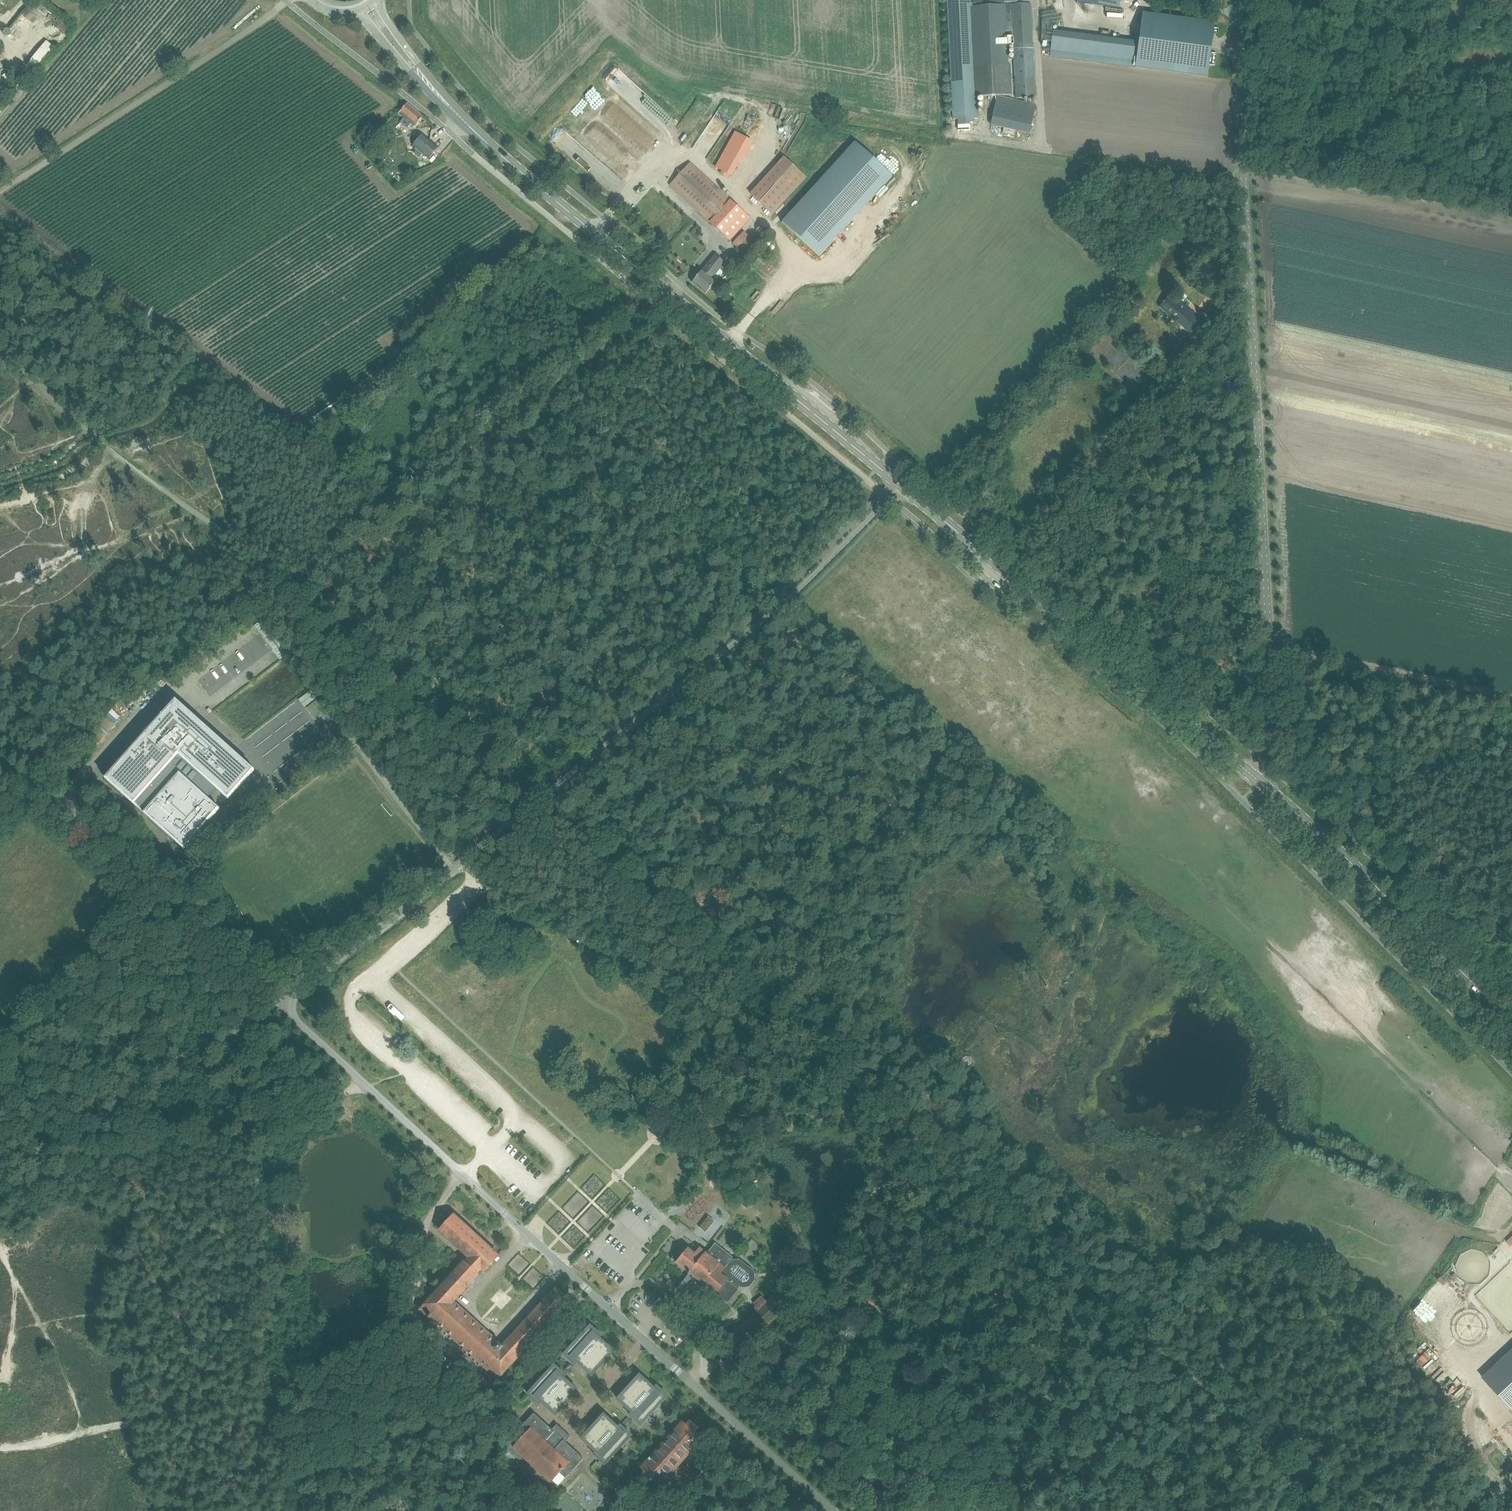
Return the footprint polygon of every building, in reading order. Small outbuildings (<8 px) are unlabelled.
[(1031,3),(972,7),(972,0),(947,0),(953,120),(958,120),(958,131),(970,130),(970,123),(974,122),(973,119),(978,119),(977,97),(1012,95),(1011,65),(1009,65),(1007,31),(1013,31),(1016,98),(1036,97),(1031,3)] [(1077,4),(1118,9),(1119,0),(1077,0),(1077,4)] [(1142,13),(1138,42),(1135,67),(1207,77),(1214,23),(1142,13)] [(1042,18),(1039,39),(1049,40),(1051,20),(1042,18)] [(1135,67),(1138,42),(1053,31),(1050,56),(1135,67)] [(25,65),(32,71),(53,46),(46,40),(25,65)] [(4,70),(8,81),(13,79),(9,68),(4,70)] [(991,125),(1016,131),(1030,134),(1036,105),(997,96),(991,125)] [(407,129),(411,124),(414,127),(423,117),(407,103),(398,114),(403,119),(400,123),(407,129)] [(738,128),(720,160),(719,160),(717,159),(713,166),(731,176),(754,136),(738,128)] [(422,134),(416,142),(413,146),(429,160),(439,148),(422,134)] [(855,142),(782,223),(819,257),(893,176),(855,142)] [(772,215),(806,177),(784,157),(749,194),(772,215)] [(690,163),(677,178),(670,186),(730,241),(737,233),(751,218),(690,163)] [(847,229),(851,234),(862,223),(857,218),(847,229)] [(743,231),(732,244),(742,253),(753,240),(743,231)] [(680,238),(669,241),(671,250),(683,248),(680,238)] [(715,254),(692,282),(706,294),(712,287),(713,288),(715,288),(717,285),(717,283),(716,282),(716,281),(712,278),(725,262),(715,254)] [(1191,335),(1203,321),(1171,293),(1159,307),(1191,335)] [(263,619),(254,626),(280,660),(289,652),(263,619)] [(311,690),(298,700),(304,708),(317,698),(311,690)] [(220,809),(208,799),(217,790),(228,800),(255,770),(176,699),(105,779),(184,850),(220,809)] [(315,718),(326,709),(318,699),(307,708),(315,718)] [(112,709),(106,715),(114,723),(119,717),(112,709)] [(716,1175),(709,1184),(714,1188),(722,1179),(716,1175)] [(440,1229),(440,1230),(467,1255),(463,1260),(478,1274),(480,1276),(499,1256),(454,1214),(453,1215),(446,1209),(441,1214),(443,1216),(435,1224),(440,1229)] [(708,1217),(699,1228),(706,1233),(714,1222),(708,1217)] [(728,1302),(738,1289),(740,1287),(742,1289),(743,1288),(747,1288),(750,1287),(755,1281),(754,1272),(740,1260),(734,1260),(733,1261),(731,1260),(733,1257),(715,1243),(710,1249),(711,1250),(708,1255),(705,1253),(700,1248),(695,1254),(683,1245),(672,1258),(690,1272),(688,1274),(689,1274),(678,1288),(696,1302),(708,1286),(728,1302)] [(454,1301),(478,1274),(463,1260),(419,1308),(428,1317),(430,1315),(499,1378),(570,1300),(556,1287),(503,1346),(454,1301)] [(742,1350),(749,1343),(784,1311),(785,1311),(772,1297),(772,1298),(767,1302),(762,1297),(755,1303),(757,1306),(754,1309),(757,1312),(730,1336),(742,1350)] [(563,1355),(575,1365),(577,1363),(592,1376),(614,1351),(599,1338),(602,1335),(590,1325),(563,1355)] [(720,1362),(725,1366),(729,1361),(732,1363),(737,1357),(729,1350),(720,1362)] [(1425,1352),(1414,1361),(1423,1371),(1433,1362),(1425,1352)] [(527,1394),(539,1405),(541,1402),(556,1416),(578,1391),(563,1378),(566,1375),(554,1365),(527,1394)] [(617,1399),(631,1413),(629,1415),(641,1425),(668,1396),(656,1386),(654,1388),(639,1375),(617,1399)] [(522,1438),(513,1447),(552,1482),(553,1480),(559,1485),(565,1478),(566,1478),(577,1466),(584,1458),(566,1442),(570,1437),(571,1437),(557,1424),(556,1424),(557,1425),(552,1429),(534,1413),(527,1420),(516,1432),(522,1438)] [(581,1439),(596,1452),(593,1455),(605,1465),(632,1436),(620,1425),(618,1427),(603,1414),(581,1439)] [(678,1427),(671,1434),(646,1463),(643,1460),(638,1465),(645,1471),(641,1476),(649,1483),(645,1487),(652,1493),(660,1485),(702,1439),(695,1433),(699,1429),(691,1421),(687,1425),(680,1419),(675,1424),(678,1427)]
